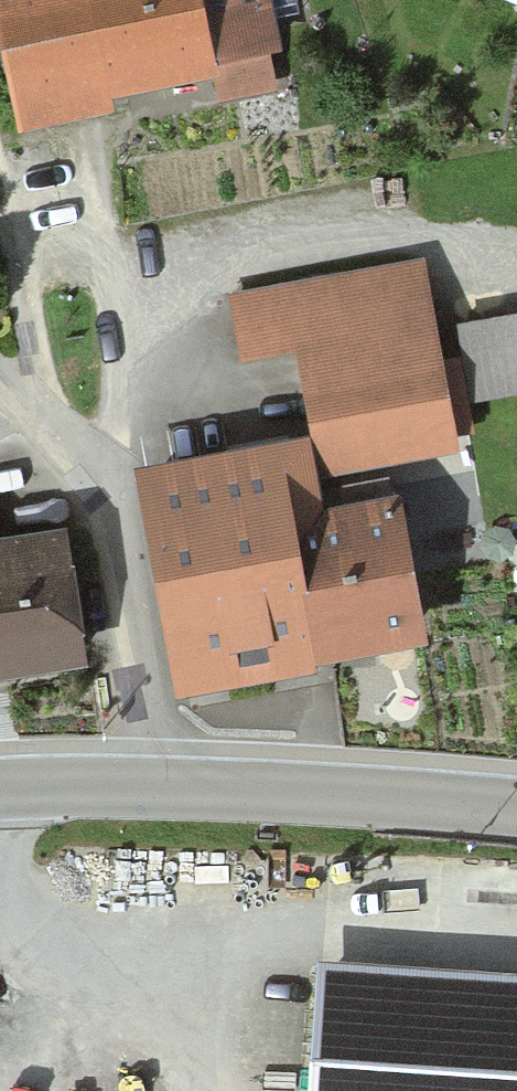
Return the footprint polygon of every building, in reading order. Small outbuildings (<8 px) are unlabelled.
[(19,134),(114,115),(111,103),(216,82),(221,105),(288,91),(270,0),(0,0),(0,38),(19,134)] [(426,264),(232,295),(243,367),(296,359),(310,449),(316,485),(458,462),(426,264)] [(457,330),(469,403),(516,395),(516,320),(457,330)] [(254,458),(134,479),(175,707),(319,682),(317,674),(426,654),(399,503),(322,517),(316,485),(310,449),(254,458)] [(87,680),(69,536),(0,545),(0,691),(87,680)] [(312,1090),(516,1090),(516,979),(488,977),(321,965),(312,1090)]
